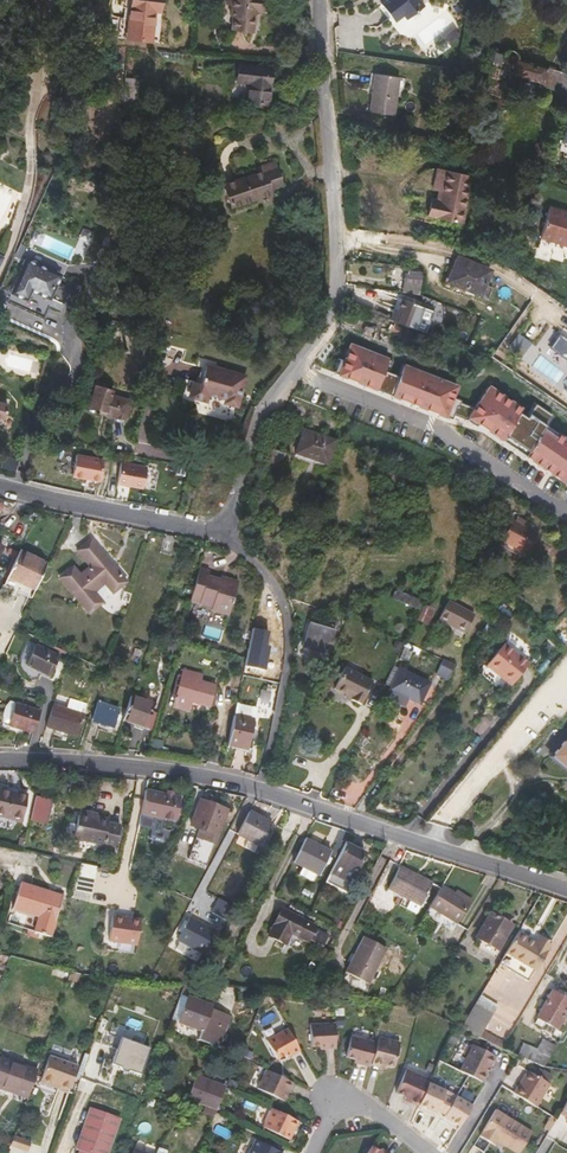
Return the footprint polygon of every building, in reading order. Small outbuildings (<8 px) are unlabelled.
[(162,0),(130,0),(125,37),(152,41),(156,12),(161,13),(162,0)] [(255,7),(258,7),(259,0),(232,0),(231,16),(233,16),(231,30),(253,32),(255,7)] [(391,0),(384,0),(380,3),(391,17),(391,0)] [(391,17),(394,20),(403,13),(407,18),(423,5),(419,0),(391,0),(391,17)] [(509,74),(544,84),(543,87),(566,94),(566,73),(519,59),(518,55),(517,52),(514,50),(510,50),(507,52),(504,55),(494,52),(482,92),(502,98),(509,74)] [(269,106),(273,66),(237,62),(235,83),(246,84),(245,103),(269,106)] [(369,112),(393,115),(399,77),(375,73),(369,112)] [(137,102),(138,78),(124,77),(123,101),(137,102)] [(450,130),(441,128),(439,136),(448,138),(450,130)] [(282,185),(275,162),(258,167),(260,172),(224,184),(231,207),(271,193),(270,189),(282,185)] [(433,189),(441,191),(446,170),(438,169),(433,189)] [(460,223),(471,176),(446,170),(441,191),(439,201),(430,199),(426,216),(460,223)] [(539,238),(566,247),(566,213),(549,207),(539,238)] [(50,301),(63,274),(25,256),(9,293),(27,301),(31,292),(50,301)] [(480,294),(489,271),(458,258),(449,281),(480,294)] [(420,290),(422,275),(405,273),(403,287),(420,290)] [(412,328),(420,306),(401,299),(395,314),(392,312),(389,320),(412,328)] [(374,329),(365,325),(361,334),(372,339),(373,337),(376,330),(374,329)] [(376,325),(374,329),(376,330),(400,339),(409,343),(411,338),(379,325),(376,325)] [(373,337),(397,347),(400,339),(376,330),(373,337)] [(561,335),(551,347),(566,359),(566,339),(561,335)] [(351,344),(344,361),(340,359),(334,373),(451,419),(453,415),(467,420),(476,426),(478,423),(566,484),(566,439),(558,433),(555,437),(544,428),(547,424),(548,423),(545,420),(550,413),(536,402),(526,415),(521,412),(523,409),(496,391),(494,394),(488,390),(475,408),(460,402),(461,400),(453,397),(458,386),(404,365),(399,376),(389,372),(384,370),(388,359),(351,344)] [(393,361),(388,359),(384,370),(389,372),(393,361)] [(483,367),(475,363),(470,374),(478,378),(483,367)] [(237,405),(245,376),(206,365),(201,383),(194,381),(190,395),(206,399),(208,392),(227,398),(225,402),(237,405)] [(124,396),(105,391),(106,386),(88,381),(82,403),(100,408),(99,411),(102,415),(104,415),(108,413),(118,416),(124,396)] [(2,423),(8,403),(0,400),(0,424),(2,423)] [(553,415),(550,413),(545,420),(548,423),(553,415)] [(558,433),(547,424),(544,428),(555,437),(558,433)] [(328,462),(335,440),(303,430),(295,454),(310,459),(311,456),(328,462)] [(103,460),(76,454),(72,475),(98,480),(103,460)] [(310,459),(327,465),(328,462),(311,456),(310,459)] [(146,467),(121,462),(117,483),(142,488),(146,467)] [(194,498),(196,488),(185,486),(183,495),(194,498)] [(524,553),(534,534),(529,531),(532,526),(517,518),(514,523),(512,522),(502,541),(503,541),(524,553)] [(107,545),(98,534),(92,540),(101,550),(107,545)] [(92,540),(91,539),(76,551),(88,566),(78,574),(72,567),(61,576),(81,601),(77,604),(88,617),(113,596),(112,594),(127,582),(101,550),(92,540)] [(500,546),(522,558),(524,553),(503,541),(500,546)] [(34,590),(47,563),(20,550),(7,576),(34,590)] [(229,615),(239,581),(223,576),(222,579),(219,578),(208,575),(209,570),(199,567),(192,594),(190,600),(211,607),(211,610),(229,615)] [(31,597),(34,591),(8,579),(5,585),(31,597)] [(419,601),(397,592),(393,599),(416,609),(419,601)] [(464,633),(474,615),(447,600),(437,619),(464,633)] [(427,624),(434,610),(424,605),(418,619),(427,624)] [(270,623),(254,620),(244,667),(264,671),(271,638),(267,637),(270,623)] [(308,649),(307,653),(314,655),(315,651),(322,653),(323,649),(328,649),(336,631),(309,623),(302,647),(308,649)] [(221,642),(224,630),(206,625),(202,637),(221,642)] [(35,644),(27,639),(17,661),(25,665),(35,644)] [(407,663),(414,647),(405,642),(403,646),(405,647),(399,659),(407,663)] [(48,677),(59,656),(35,644),(25,665),(48,677)] [(529,664),(503,644),(486,665),(498,675),(500,672),(513,683),(529,664)] [(134,648),(132,655),(139,657),(141,651),(134,648)] [(443,660),(435,674),(447,680),(455,665),(443,660)] [(351,670),(345,666),(334,687),(342,691),(351,670)] [(384,685),(390,687),(399,669),(393,666),(384,685)] [(181,676),(201,682),(203,674),(183,668),(181,676)] [(419,704),(429,683),(399,668),(399,669),(390,687),(389,690),(390,690),(386,698),(400,705),(404,697),(408,699),(419,704)] [(365,676),(351,670),(342,691),(346,693),(352,696),(351,698),(354,700),(365,676)] [(498,675),(511,686),(513,683),(500,672),(498,675)] [(210,706),(215,686),(201,682),(181,676),(175,697),(191,701),(210,706)] [(373,680),(365,676),(354,700),(361,703),(373,680)] [(271,692),(261,689),(259,699),(269,701),(271,692)] [(144,729),(153,704),(130,696),(122,721),(144,729)] [(188,713),(191,701),(175,697),(172,708),(188,713)] [(76,737),(86,703),(69,698),(67,708),(53,704),(45,727),(76,737)] [(32,734),(40,710),(15,702),(14,704),(9,702),(4,707),(2,716),(3,722),(8,724),(7,726),(32,734)] [(113,727),(118,710),(97,703),(92,720),(113,727)] [(246,749),(256,707),(236,703),(227,744),(246,749)] [(550,757),(566,771),(566,736),(550,757)] [(21,821),(27,793),(0,787),(0,816),(21,821)] [(171,830),(173,829),(174,827),(175,822),(180,796),(146,789),(141,813),(154,816),(150,833),(168,837),(169,830),(170,830),(171,830)] [(35,796),(30,819),(47,823),(52,800),(35,796)] [(199,828),(196,837),(214,844),(227,810),(200,799),(190,825),(199,828)] [(78,815),(103,821),(104,819),(104,815),(79,809),(78,815)] [(249,811),(237,834),(248,839),(258,845),(260,846),(271,823),(249,811)] [(78,815),(73,837),(95,842),(109,821),(104,819),(103,821),(78,815)] [(95,842),(115,847),(120,823),(109,821),(95,842)] [(523,838),(515,835),(511,849),(518,852),(523,838)] [(246,843),(256,848),(258,845),(248,839),(246,843)] [(293,862),(319,875),(330,852),(305,839),(293,862)] [(365,851),(347,841),(330,872),(349,882),(365,851)] [(387,889),(420,906),(432,883),(399,866),(387,889)] [(349,882),(330,872),(326,880),(344,890),(349,882)] [(20,883),(12,908),(37,916),(32,930),(50,935),(60,901),(49,898),(51,892),(20,883)] [(442,885),(429,907),(457,923),(469,903),(454,893),(442,885)] [(456,889),(454,893),(469,903),(471,899),(456,889)] [(51,892),(49,898),(60,901),(62,896),(51,892)] [(224,920),(232,905),(220,898),(211,912),(224,920)] [(139,911),(112,907),(108,933),(136,937),(139,911)] [(429,907),(424,914),(452,931),(457,923),(429,907)] [(269,936),(285,944),(290,932),(307,941),(308,940),(322,948),(329,935),(314,927),(315,926),(281,908),(273,924),(274,924),(269,936)] [(490,913),(477,937),(497,949),(511,925),(490,913)] [(177,939),(202,953),(214,931),(189,917),(177,939)] [(333,926),(329,934),(335,938),(340,929),(333,926)] [(534,942),(517,932),(498,963),(527,980),(547,947),(536,940),(534,942)] [(345,972),(367,984),(386,948),(364,936),(345,972)] [(472,945),(493,957),(497,949),(477,937),(472,945)] [(118,944),(117,950),(133,952),(134,945),(118,944)] [(323,960),(328,951),(324,948),(322,948),(318,957),(323,960)] [(467,952),(460,948),(455,957),(462,961),(467,952)] [(70,972),(68,980),(78,983),(80,975),(70,972)] [(345,973),(342,978),(365,991),(369,985),(345,973)] [(556,1029),(566,1010),(566,998),(553,990),(537,1017),(544,1022),(556,1029)] [(481,995),(462,1025),(479,1036),(498,1006),(481,995)] [(187,997),(178,1021),(200,1030),(197,1039),(204,1042),(211,1024),(217,1011),(209,1008),(210,1006),(187,997)] [(211,1024),(204,1042),(214,1046),(219,1048),(231,1016),(217,1011),(211,1024)] [(537,1017),(534,1023),(541,1027),(544,1022),(537,1017)] [(335,1023),(310,1024),(311,1043),(320,1043),(320,1049),(336,1048),(335,1023)] [(288,1028),(266,1040),(276,1059),(284,1055),(286,1058),(300,1051),(288,1028)] [(375,1042),(351,1036),(346,1057),(355,1059),(354,1063),(369,1067),(370,1063),(374,1046),(375,1042)] [(140,1075),(150,1048),(121,1037),(111,1064),(119,1067),(121,1070),(125,1072),(128,1070),(140,1075)] [(400,1044),(378,1038),(376,1047),(374,1046),(370,1063),(372,1063),(371,1066),(380,1068),(381,1065),(385,1066),(394,1068),(400,1044)] [(517,1055),(543,1067),(555,1046),(542,1038),(536,1049),(522,1043),(517,1055)] [(473,1045),(459,1071),(482,1082),(495,1056),(473,1045)] [(559,1048),(554,1057),(561,1061),(566,1052),(559,1048)] [(49,1056),(39,1082),(56,1088),(65,1061),(49,1056)] [(16,1093),(25,1065),(0,1057),(0,1088),(16,1093)] [(65,1061),(56,1088),(58,1088),(59,1085),(69,1089),(77,1065),(65,1061)] [(25,1065),(16,1093),(26,1096),(36,1069),(25,1065)] [(266,1069),(257,1088),(285,1100),(293,1081),(266,1069)] [(396,1092),(405,1096),(411,1099),(409,1102),(418,1105),(419,1105),(428,1082),(430,1079),(406,1069),(396,1092)] [(540,1070),(536,1076),(551,1085),(553,1081),(550,1079),(552,1076),(544,1071),(543,1072),(540,1070)] [(528,1071),(514,1094),(538,1108),(551,1086),(551,1085),(536,1076),(528,1071)] [(195,1076),(187,1099),(216,1109),(225,1087),(195,1076)] [(428,1082),(419,1105),(436,1112),(437,1110),(444,1114),(443,1116),(459,1126),(472,1105),(456,1095),(453,1100),(443,1096),(445,1090),(428,1082)] [(78,1152),(108,1152),(120,1117),(90,1107),(75,1149),(79,1150),(78,1152)] [(271,1108),(262,1127),(289,1140),(298,1121),(271,1108)] [(498,1112),(477,1148),(485,1152),(489,1152),(496,1142),(500,1145),(513,1152),(522,1152),(534,1134),(498,1112)] [(543,1127),(549,1131),(556,1120),(550,1116),(543,1127)] [(30,1141),(13,1135),(9,1144),(27,1150),(30,1141)] [(248,1152),(282,1152),(255,1140),(248,1152)]
